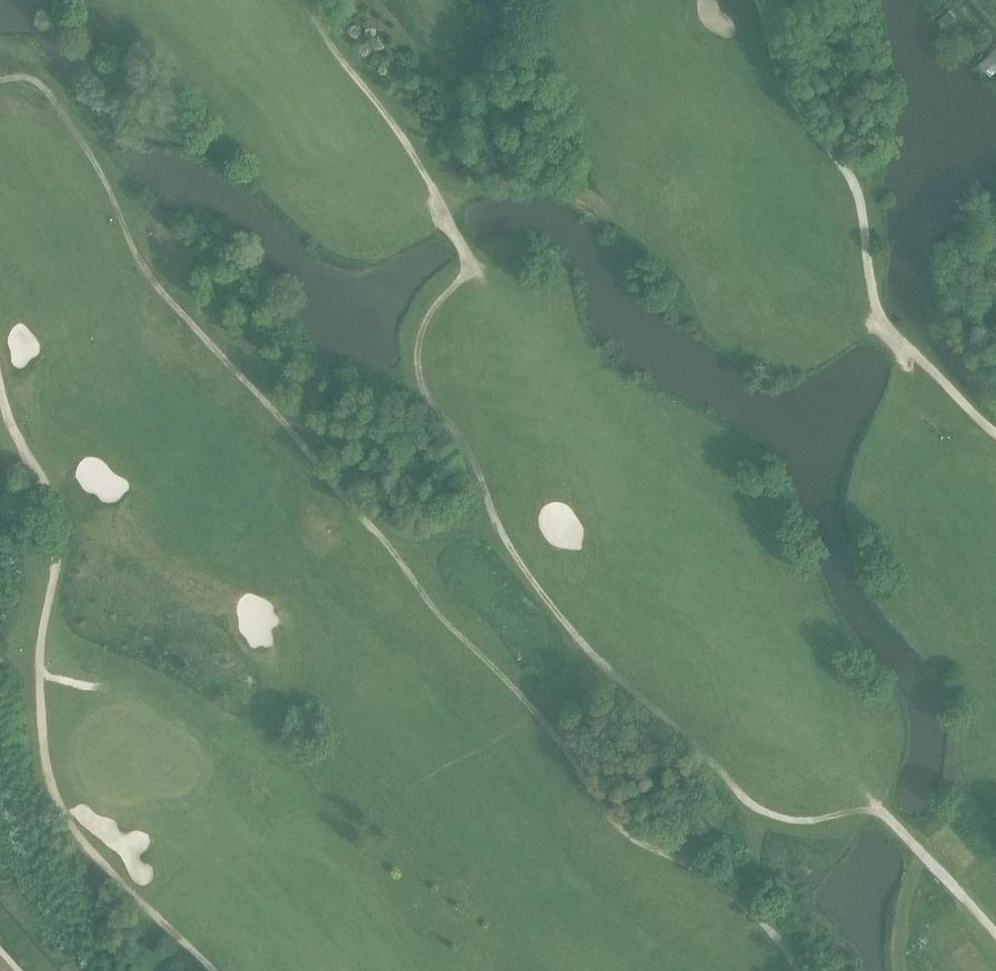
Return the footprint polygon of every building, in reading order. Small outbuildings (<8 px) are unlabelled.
[(948,10),(940,17),(945,24),(954,16),(948,10)] [(9,499),(0,502),(0,519),(13,516),(9,499)]
